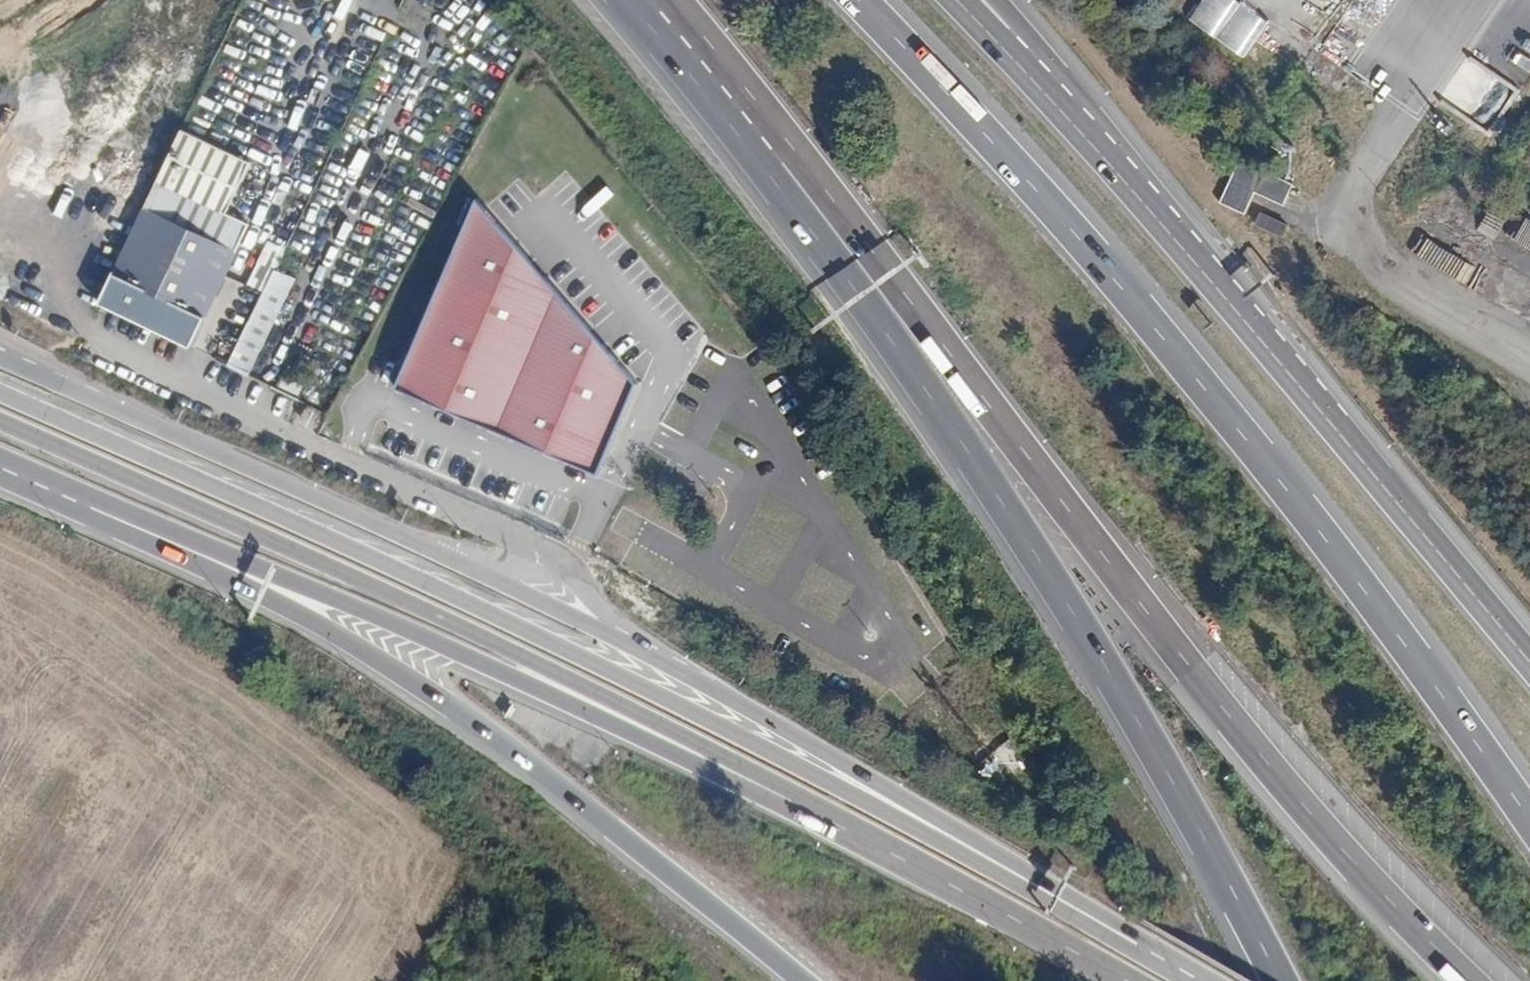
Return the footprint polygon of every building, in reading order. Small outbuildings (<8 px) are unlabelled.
[(1249,55),(1269,15),(1238,0),(1202,0),(1189,26),(1249,55)] [(1495,124),(1517,85),(1469,58),(1447,97),(1495,124)] [(239,166),(171,133),(152,173),(221,206),(239,166)] [(1220,205),(1244,213),(1259,171),(1235,163),(1220,205)] [(221,206),(152,173),(134,209),(225,254),(240,225),(218,213),(221,206)] [(1283,206),(1293,185),(1267,173),(1257,194),(1283,206)] [(637,375),(474,190),(392,380),(597,467),(637,375)] [(134,209),(85,313),(175,357),(225,254),(134,209)] [(1259,212),(1254,225),(1283,235),(1287,223),(1259,212)] [(1528,217),(1513,238),(1529,250),(1529,218),(1528,217)] [(271,267),(227,366),(249,376),(293,277),(271,267)]
